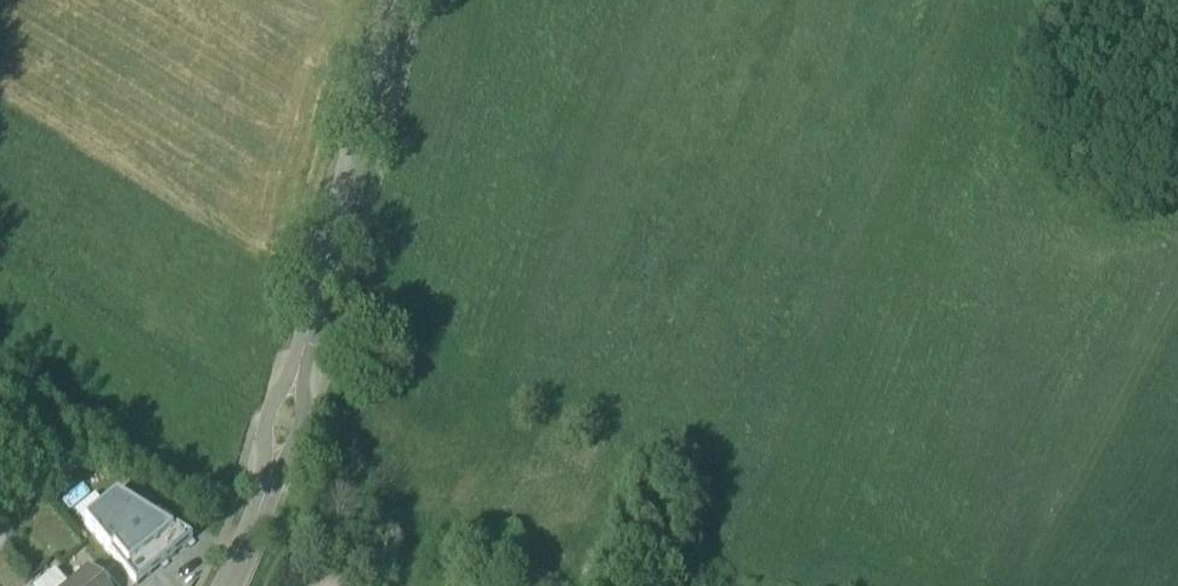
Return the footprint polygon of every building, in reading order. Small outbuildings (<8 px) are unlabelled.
[(128,484),(121,496),(145,510),(152,499),(128,484)] [(135,585),(192,542),(145,510),(121,496),(85,525),(117,565),(135,585)] [(1,555),(15,544),(0,524),(0,554),(1,555)] [(106,574),(116,585),(135,585),(117,565),(106,574)] [(72,585),(97,585),(87,574),(72,585)] [(317,585),(338,585),(323,576),(317,585)]
